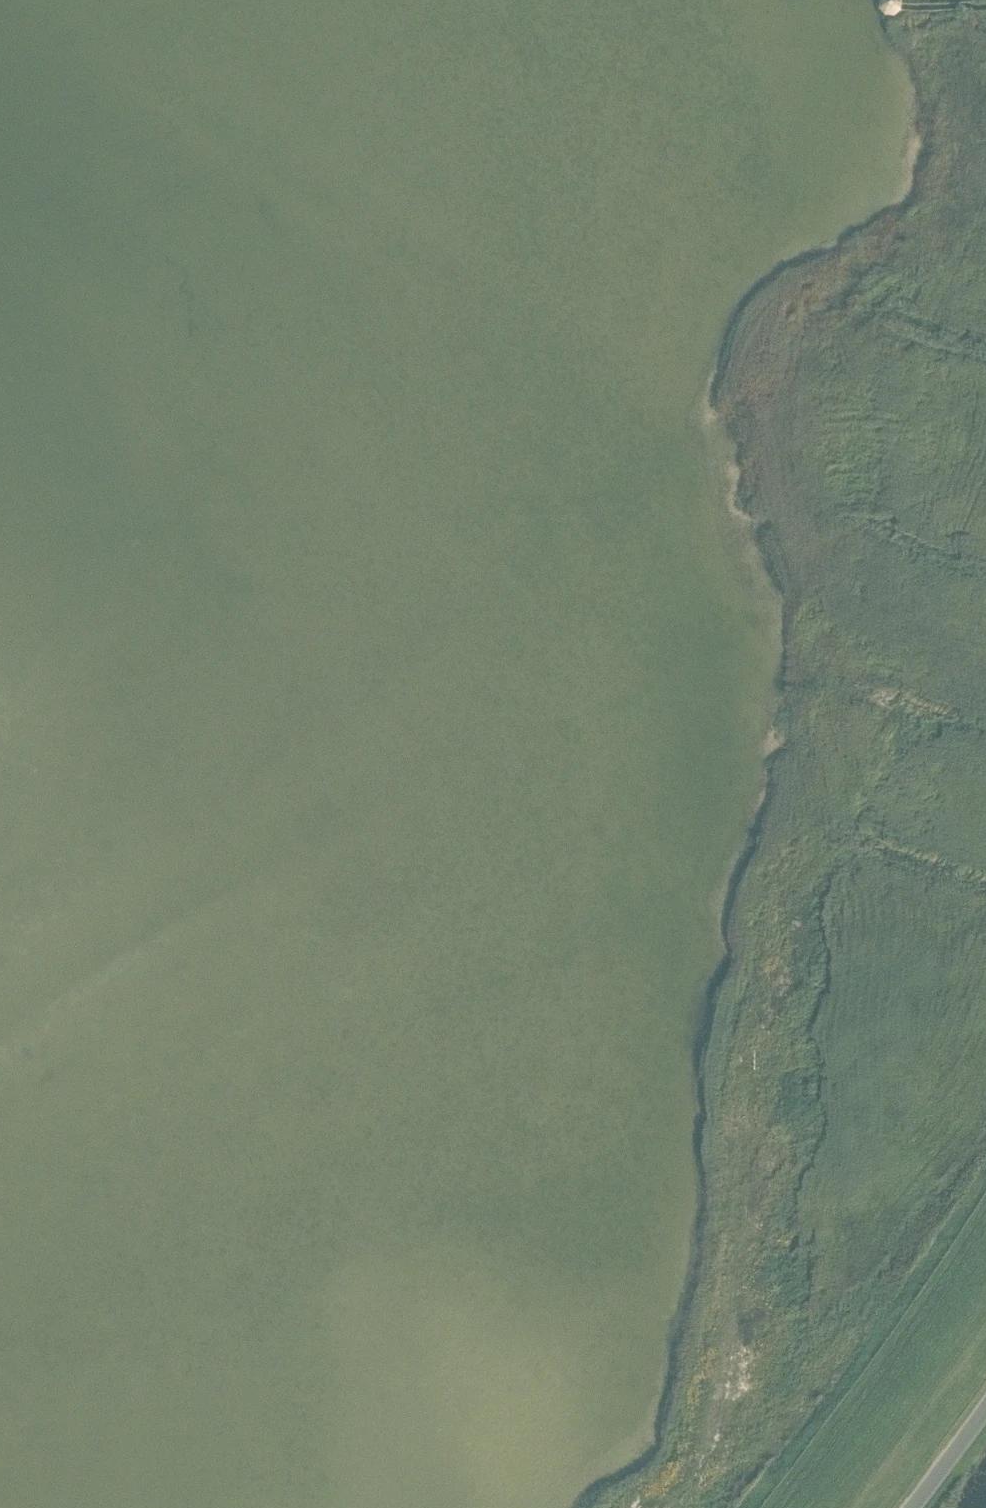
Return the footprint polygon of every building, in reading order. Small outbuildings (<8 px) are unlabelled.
[(901,6),(903,5),(899,0),(878,0),(877,10),(884,18),(894,19),(901,13),(900,11),(900,8),(901,6)]
